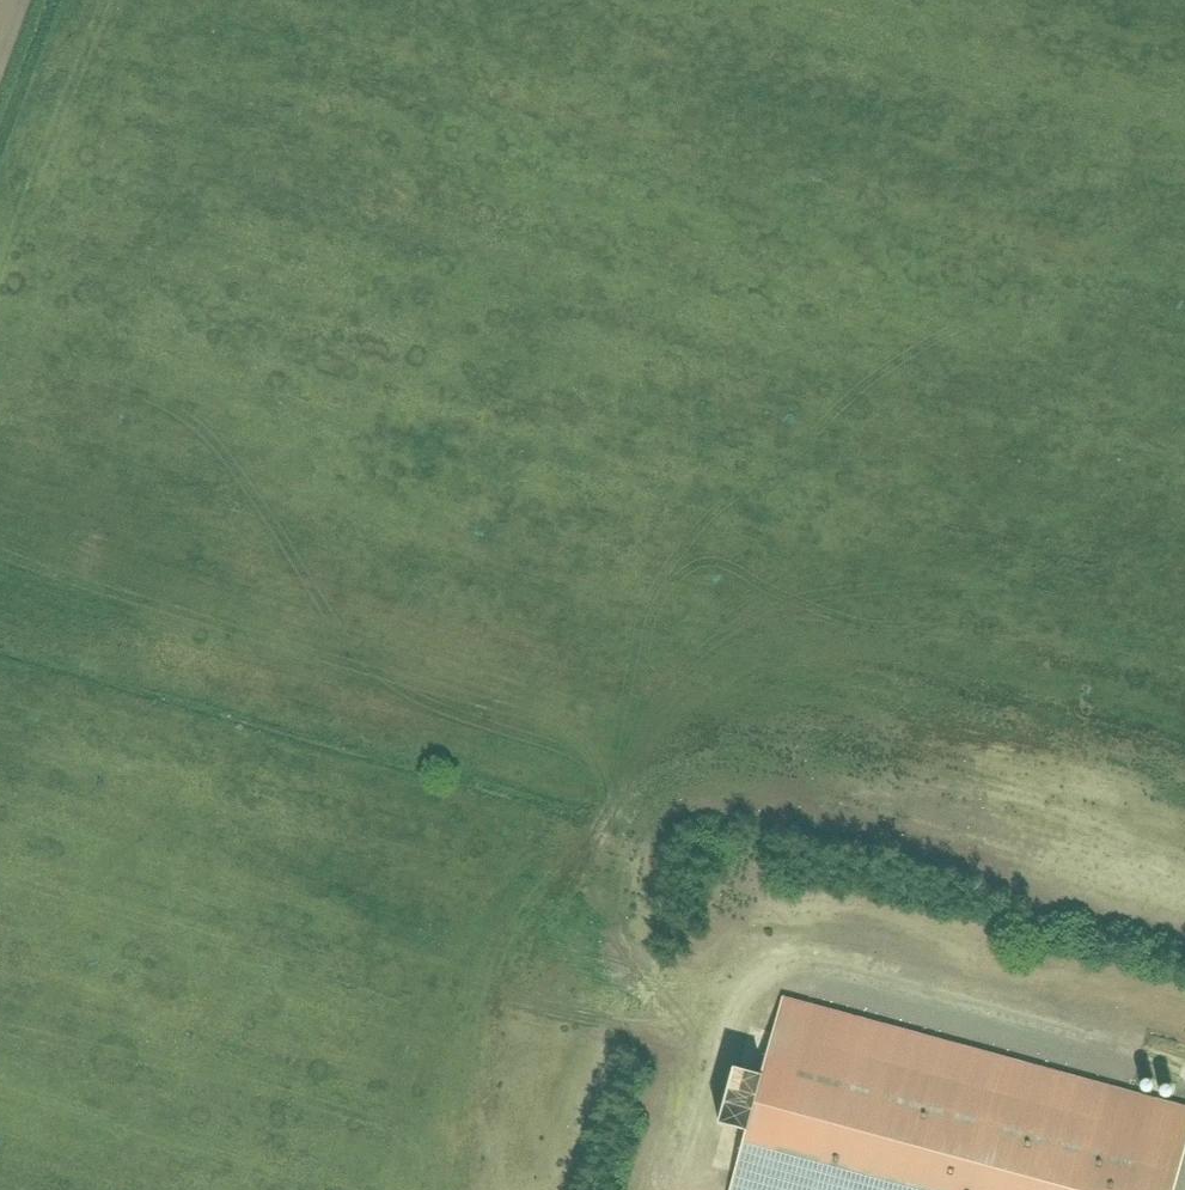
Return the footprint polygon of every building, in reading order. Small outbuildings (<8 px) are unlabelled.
[(783,1000),(731,1189),(1172,1189),(1184,1144),(1184,1110),(783,1000)]
